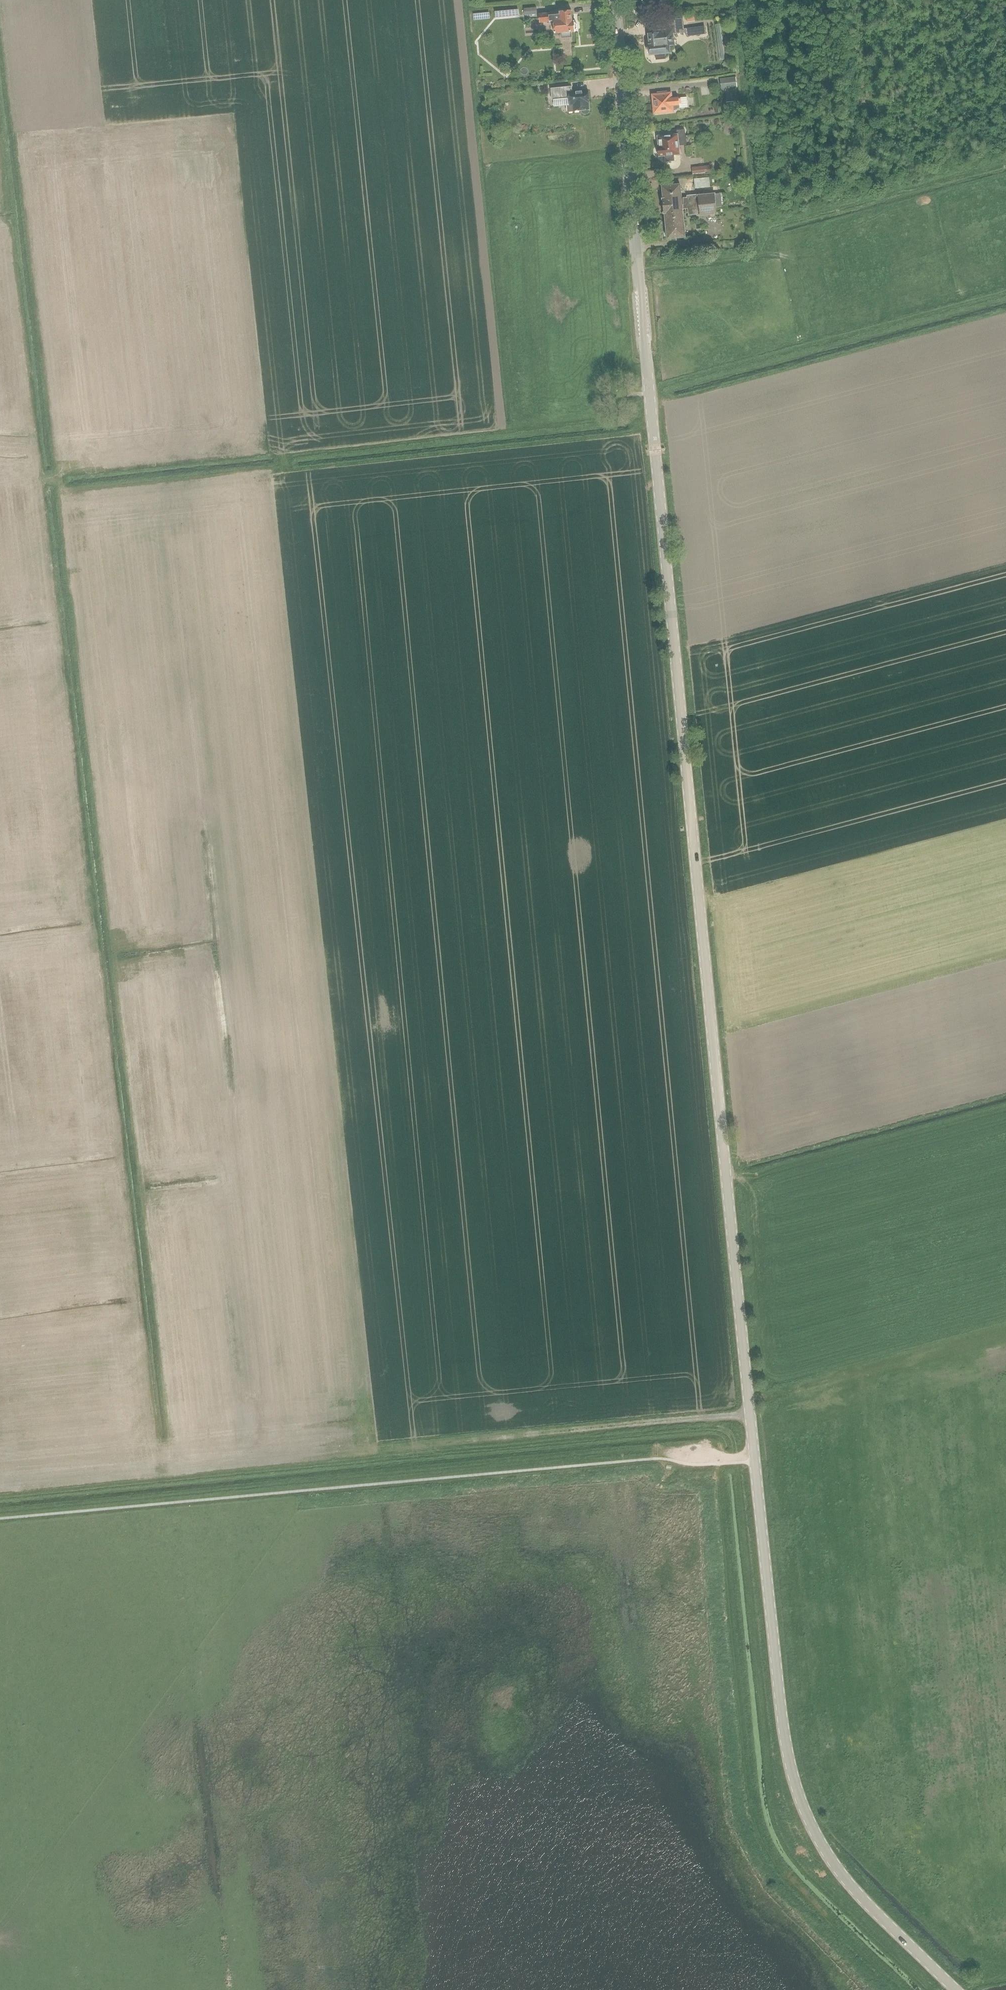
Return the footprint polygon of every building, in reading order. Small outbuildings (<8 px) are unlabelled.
[(575,31),(577,29),(577,25),(574,23),(574,22),(572,22),(571,11),(560,12),(560,13),(539,15),(540,23),(550,22),(550,25),(553,25),(554,34),(561,33),(562,39),(572,38),(571,32),(575,32),(575,31)] [(673,34),(684,33),(683,19),(665,21),(666,30),(660,31),(661,34),(648,35),(649,45),(649,47),(647,48),(647,53),(648,53),(650,55),(650,56),(655,55),(656,60),(665,60),(664,55),(670,54),(669,46),(674,46),(673,34)] [(720,79),(721,90),(737,88),(736,77),(720,79)] [(589,112),(589,110),(589,103),(588,92),(572,93),(572,87),(551,89),(552,100),(569,98),(570,105),(573,105),(574,112),(581,111),(582,113),(584,114),(586,115),(588,114),(589,112)] [(654,113),(680,111),(680,108),(688,107),(687,98),(679,98),(671,99),(670,94),(667,94),(667,92),(660,92),(660,95),(653,96),(654,113)] [(735,112),(734,102),(726,103),(727,113),(735,112)] [(679,146),(686,145),(685,131),(677,131),(677,135),(657,137),(658,147),(656,148),(657,150),(657,154),(657,156),(659,157),(665,156),(666,162),(674,161),(673,156),(680,155),(679,146)] [(691,168),(692,175),(711,173),(710,166),(691,168)] [(709,178),(694,179),(695,191),(710,190),(709,178)] [(697,205),(701,204),(700,196),(700,195),(697,196),(687,196),(688,198),(683,199),(684,206),(682,206),(681,198),(680,185),(662,187),(662,188),(661,188),(662,200),(664,214),(682,212),(682,209),(688,209),(697,208),(697,205)] [(702,207),(702,216),(716,214),(714,194),(700,196),(701,204),(702,207)] [(702,216),(702,207),(701,204),(697,205),(697,208),(688,209),(689,216),(697,215),(697,216),(702,216)] [(664,214),(665,226),(666,238),(667,238),(667,239),(685,238),(682,212),(664,214)]
